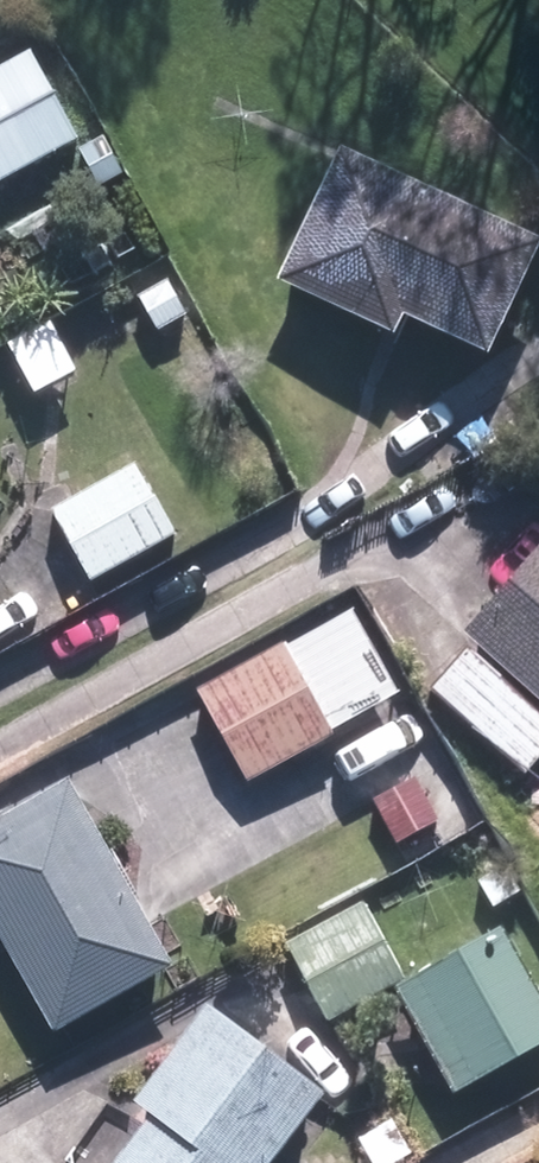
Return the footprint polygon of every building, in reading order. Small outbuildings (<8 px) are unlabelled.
[(84,143),(36,55),(0,74),(0,188),(84,143)] [(349,153),(287,287),(405,340),(409,342),(418,323),(506,363),(538,292),(538,241),(349,153)] [(142,301),(159,334),(192,317),(173,284),(142,301)] [(17,351),(45,399),(87,375),(59,327),(17,351)] [(56,517),(97,588),(184,538),(143,467),(56,517)] [(533,780),(538,773),(538,568),(474,640),(484,649),(441,697),(533,780)] [(201,695),(252,785),(340,736),(337,732),(403,697),(358,615),(292,653),(288,646),(201,695)] [(376,803),(400,849),(441,827),(417,781),(376,803)] [(50,1033),(171,967),(69,782),(0,821),(0,942),(50,1033)] [(479,889),(494,916),(525,899),(510,872),(479,889)] [(288,953),(328,1031),(405,990),(364,914),(288,953)] [(458,1098),(538,1055),(538,989),(512,937),(403,997),(458,1098)] [(119,1162),(276,1162),(330,1093),(210,1003),(132,1104),(153,1120),(119,1162)] [(373,1162),(407,1162),(417,1157),(400,1123),(361,1142),(373,1162)]
